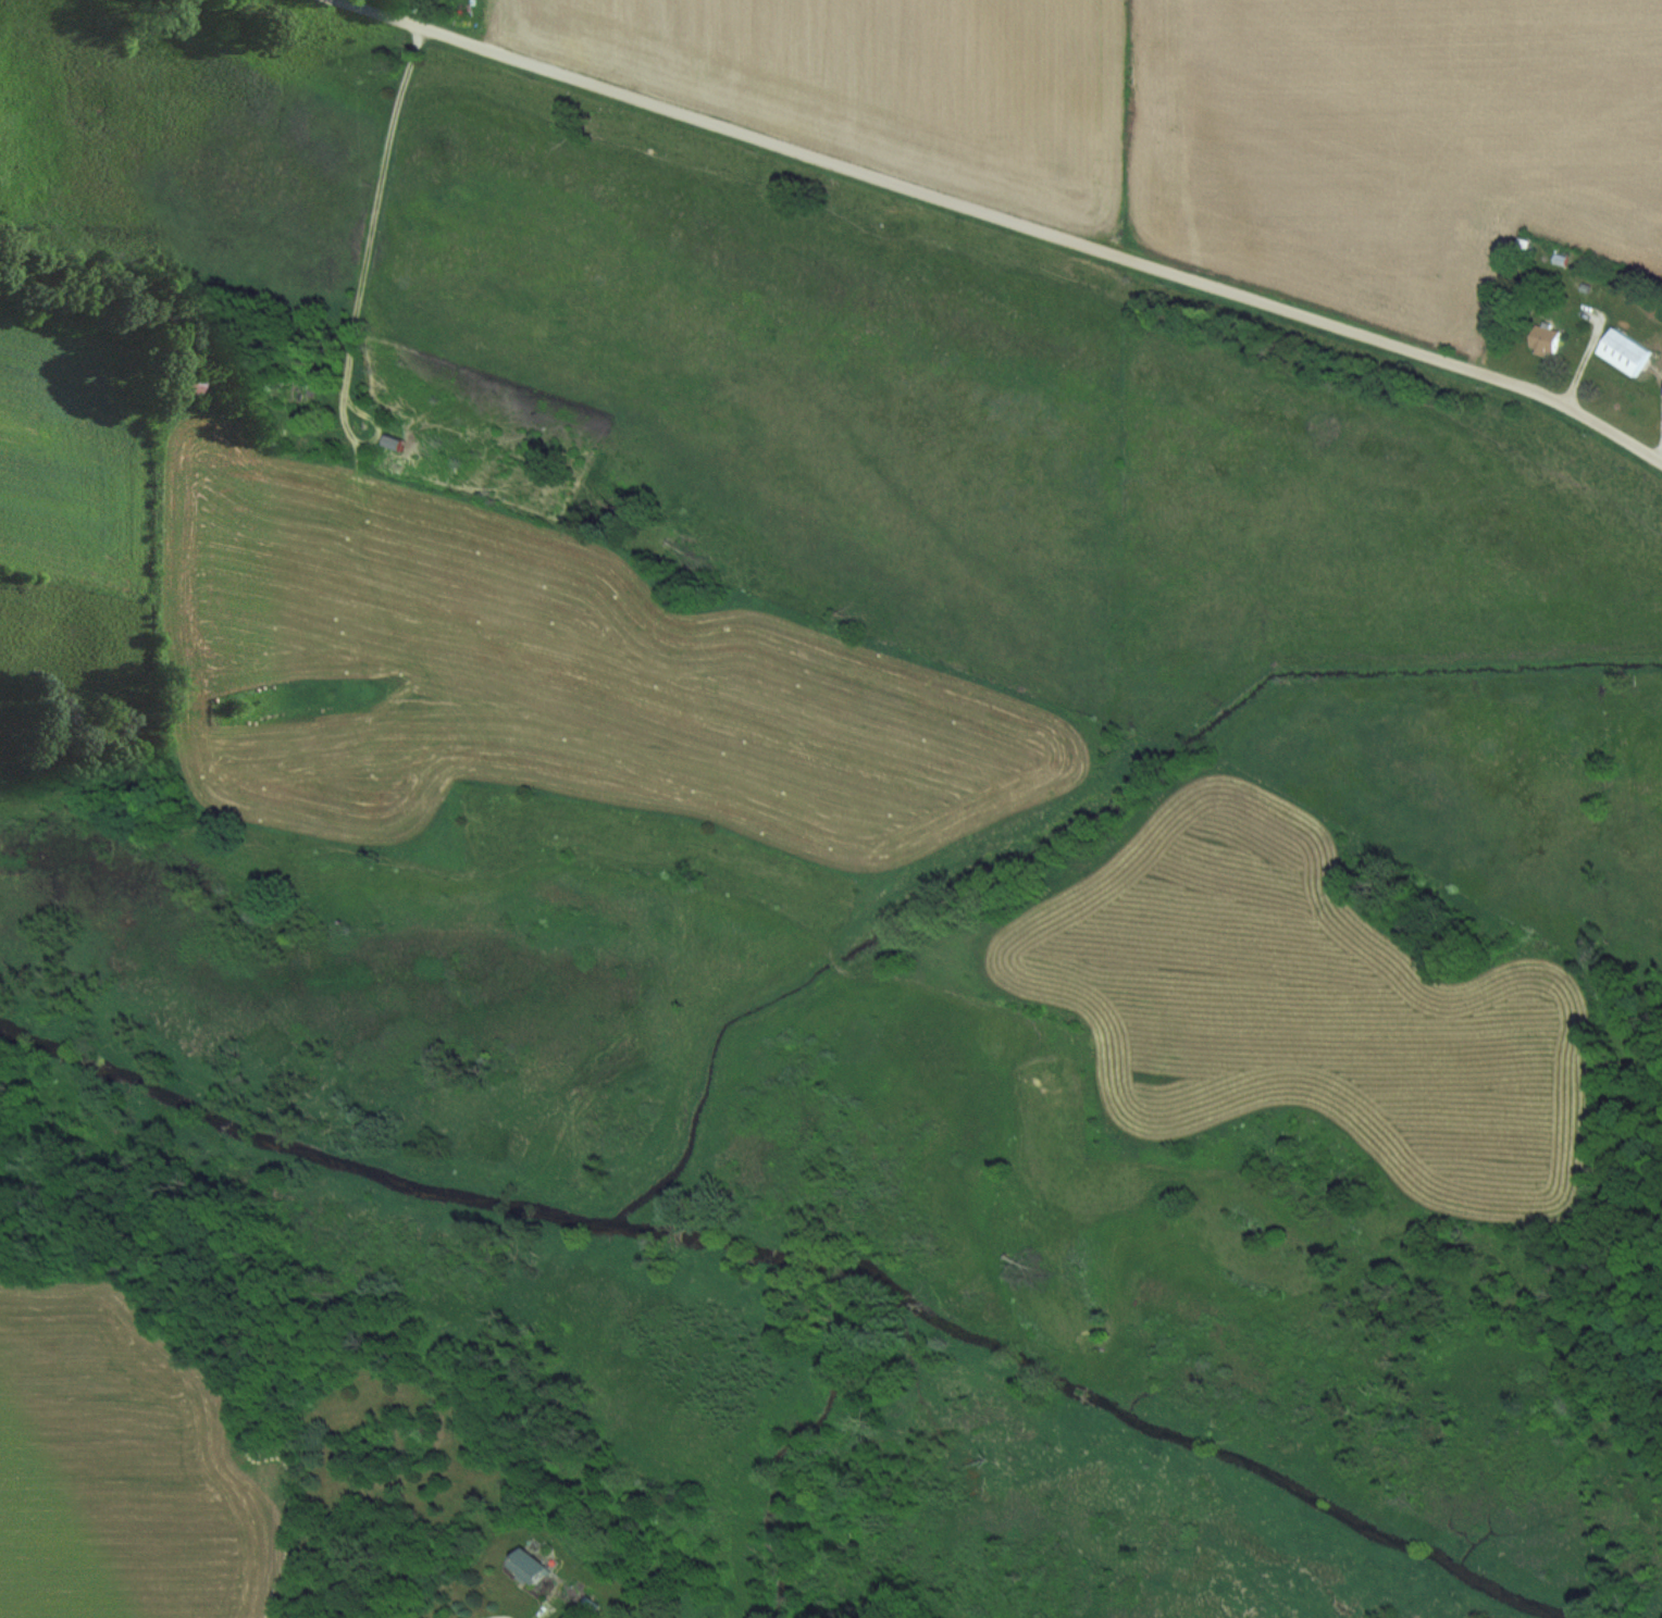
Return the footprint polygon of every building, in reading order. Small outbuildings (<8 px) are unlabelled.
[(1648,353),(1607,326),(1590,352),(1631,379),(1648,353)] [(1526,346),(1532,346),(1531,355),(1555,356),(1556,328),(1527,327),(1526,346)] [(527,1584),(533,1578),(539,1585),(555,1571),(534,1547),(515,1564),(523,1573),(519,1576),(527,1584)]
